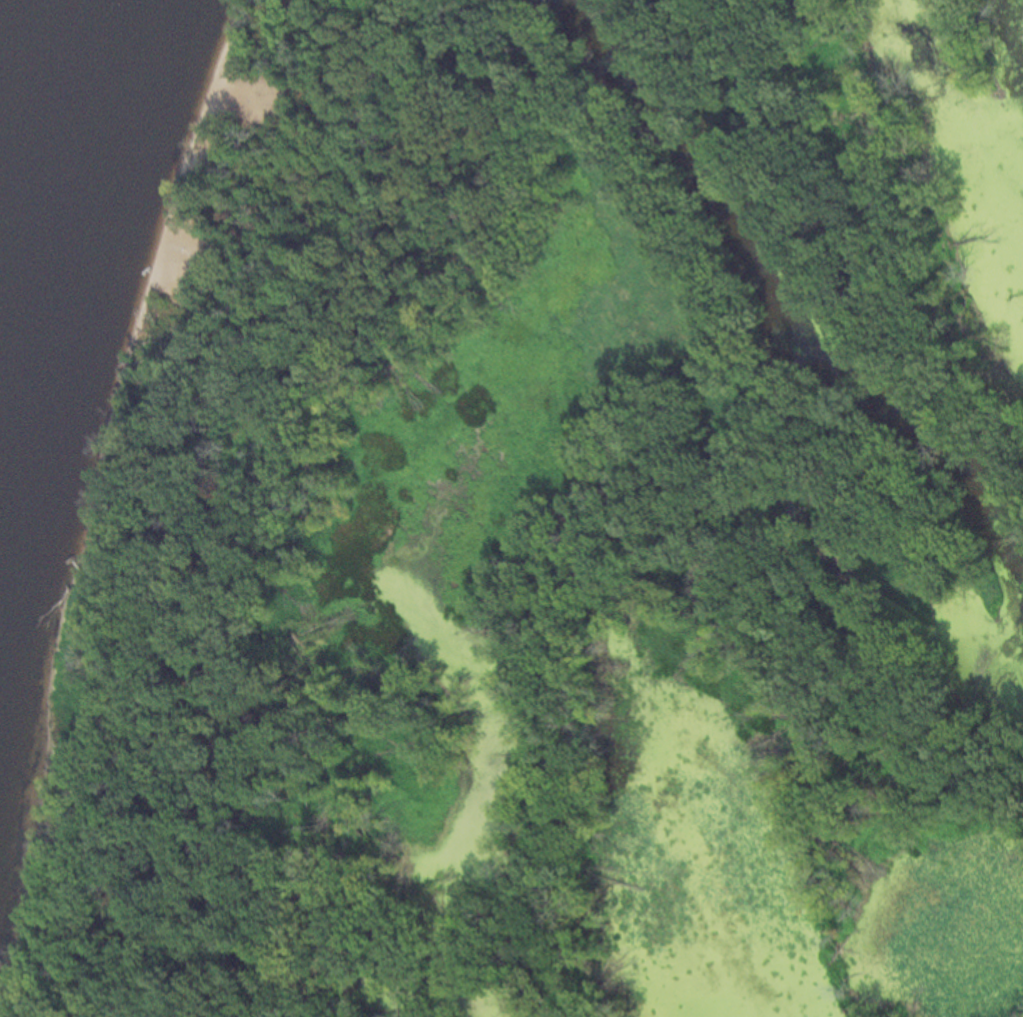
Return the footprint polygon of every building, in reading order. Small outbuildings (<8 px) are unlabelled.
[(157,201),(158,193),(135,188),(133,197),(157,201)]
